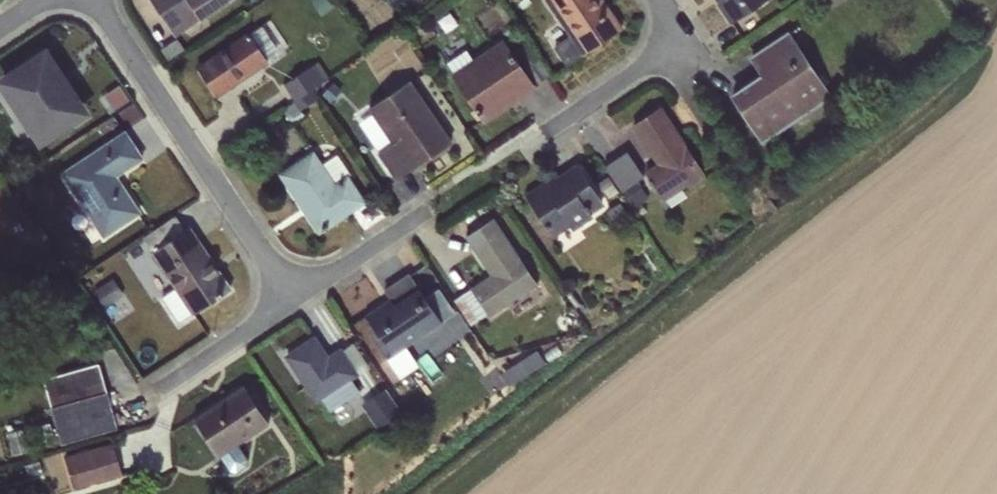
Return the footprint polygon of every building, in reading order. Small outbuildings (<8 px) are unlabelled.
[(174,35),(227,0),(151,0),(174,35)] [(310,1),(320,16),(332,8),(327,0),(312,0),(310,1)] [(567,66),(621,29),(601,0),(544,0),(569,37),(554,47),(567,66)] [(731,23),(765,0),(716,0),(731,23)] [(827,10),(841,0),(820,0),(827,10)] [(270,20),(260,26),(277,51),(266,59),(267,61),(270,65),(286,54),(281,47),(286,44),(270,20)] [(260,26),(196,69),(214,96),(267,61),(266,59),(277,51),(260,26)] [(761,141),(829,97),(787,34),(751,58),(762,75),(732,96),(761,141)] [(483,121),(533,87),(501,40),(472,59),(452,73),(451,74),(483,121)] [(446,63),(452,73),(472,59),(466,50),(446,63)] [(0,81),(0,82),(39,142),(85,113),(45,51),(0,81)] [(317,62),(282,85),(293,102),(312,90),(328,78),(317,62)] [(450,143),(409,81),(367,108),(391,143),(378,152),(396,179),(450,143)] [(119,85),(104,95),(113,110),(128,100),(119,85)] [(318,99),(312,90),(293,102),(280,111),(287,122),(301,113),(299,110),(318,99)] [(702,173),(659,108),(632,126),(657,163),(643,172),(662,200),(702,173)] [(141,158),(124,132),(60,174),(102,239),(141,213),(116,175),(141,158)] [(313,152),(279,174),(318,231),(322,229),(322,230),(327,227),(326,226),(363,202),(346,177),(349,174),(336,155),(322,165),(313,152)] [(626,152),(604,166),(621,192),(620,192),(637,218),(646,212),(640,203),(647,198),(636,182),(643,177),(626,152)] [(555,178),(526,197),(553,238),(569,227),(572,231),(592,218),(590,214),(603,205),(577,167),(557,180),(555,178)] [(607,176),(596,183),(606,200),(618,192),(607,176)] [(620,201),(605,210),(615,226),(630,217),(620,201)] [(218,299),(226,293),(226,292),(229,290),(188,228),(183,231),(173,217),(142,238),(176,288),(161,298),(177,323),(194,314),(217,298),(218,299)] [(487,314),(488,317),(536,285),(492,219),(465,237),(490,275),(453,301),(470,326),(487,314)] [(405,346),(441,323),(425,298),(409,275),(384,291),(389,300),(364,316),(391,356),(405,346)] [(112,279),(92,291),(102,307),(122,294),(112,279)] [(439,289),(425,298),(441,323),(455,313),(439,289)] [(313,338),(286,356),(317,403),(321,401),(328,412),(359,392),(352,380),(357,377),(340,351),(339,350),(327,359),(313,338)] [(352,343),(340,351),(357,377),(369,368),(352,343)] [(419,366),(405,346),(391,356),(386,359),(399,378),(419,366)] [(536,350),(500,373),(508,386),(544,363),(536,350)] [(98,363),(42,379),(50,407),(106,392),(98,363)] [(269,424),(242,385),(193,419),(218,457),(219,457),(229,471),(235,473),(246,466),(246,460),(236,445),(269,424)] [(383,389),(360,406),(377,429),(399,411),(383,389)] [(116,429),(106,392),(50,407),(60,444),(116,429)] [(112,443),(64,457),(73,489),(121,475),(112,443)]
